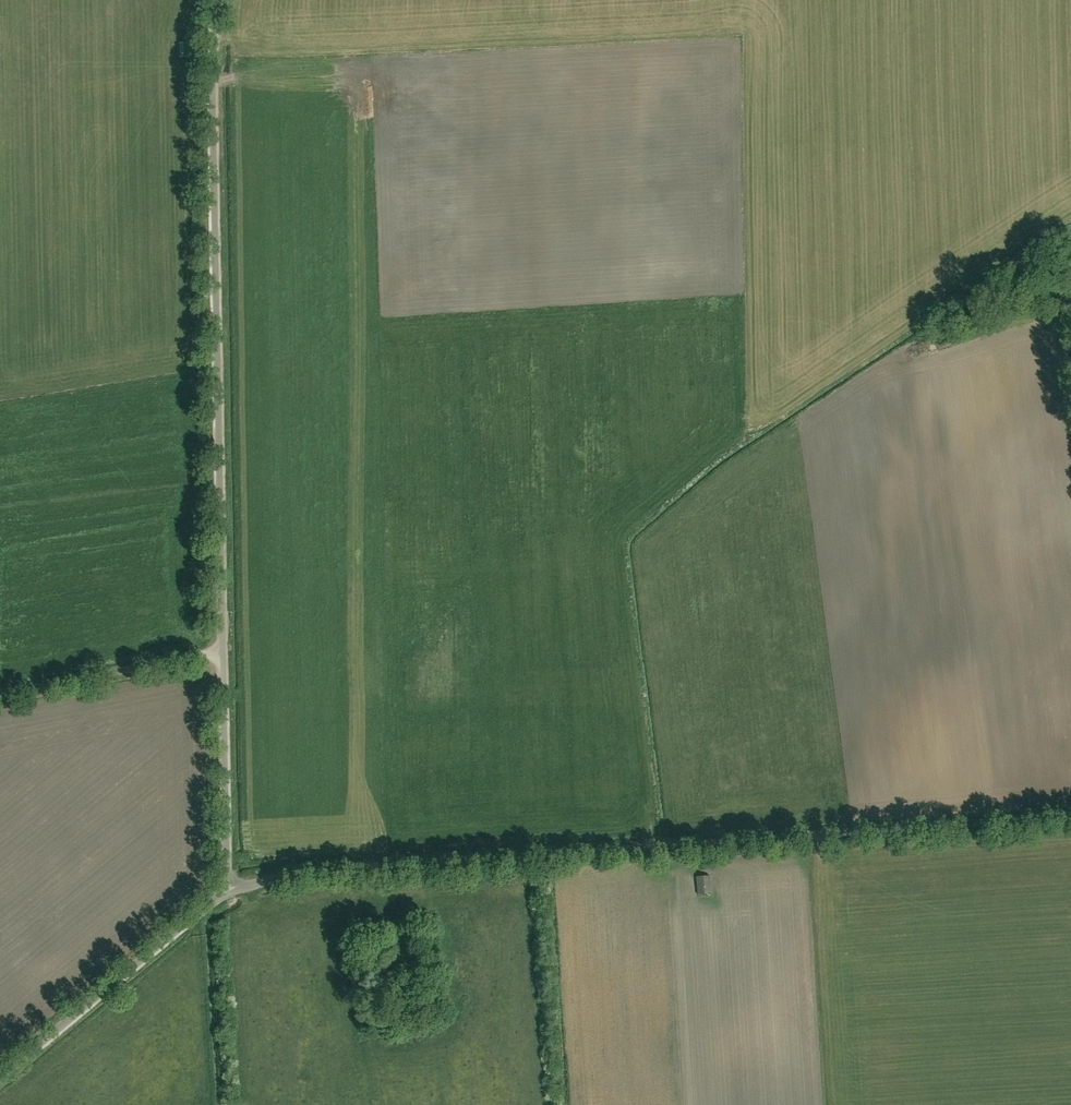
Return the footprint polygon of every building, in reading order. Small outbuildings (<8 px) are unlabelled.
[(179,58),(189,58),(189,44),(179,44),(179,58)] [(710,876),(696,877),(697,893),(711,892),(710,876)]
